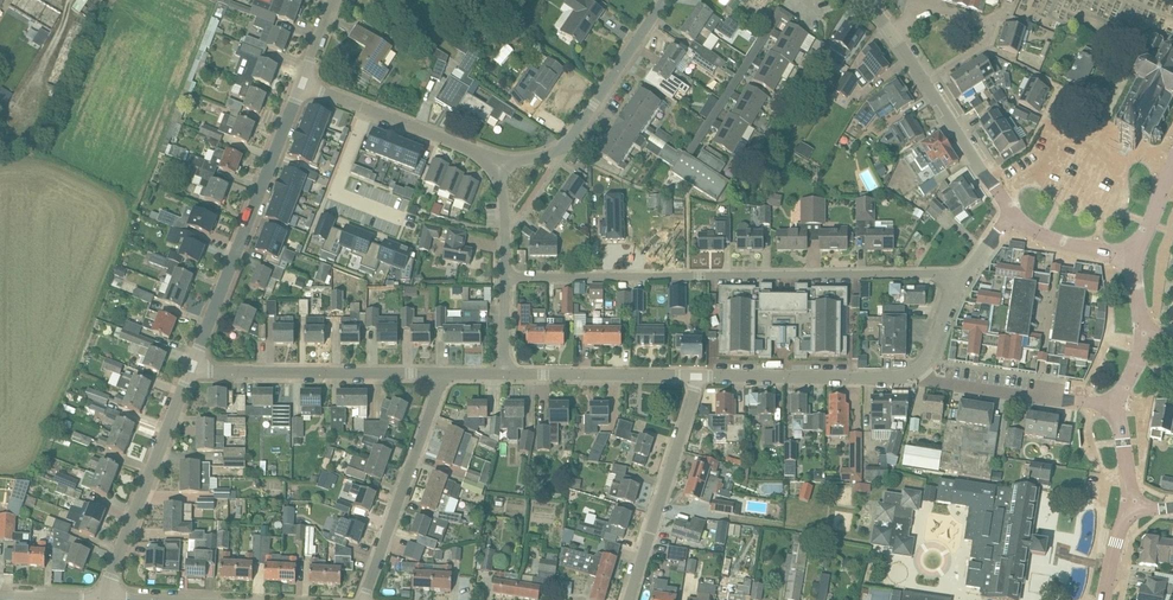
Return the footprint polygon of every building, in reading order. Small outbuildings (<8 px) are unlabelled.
[(8,4),(33,16),(34,16),(51,25),(59,10),(38,0),(10,0),(8,4)] [(86,0),(75,0),(70,7),(78,12),(86,0)] [(256,0),(251,14),(258,17),(274,24),(277,17),(294,24),(298,16),(300,16),(302,11),(300,9),(301,8),(280,0),(279,0),(278,0),(275,0),(273,6),(256,0)] [(301,8),(304,0),(280,0),(301,8)] [(595,5),(588,1),(586,3),(582,0),(569,0),(566,4),(579,14),(565,34),(574,40),(573,40),(576,42),(576,41),(581,44),(596,22),(597,22),(605,12),(595,5)] [(983,13),(986,4),(993,6),(998,3),(999,0),(942,0),(983,13)] [(713,15),(710,13),(700,6),(691,20),(712,34),(715,30),(731,40),(741,26),(729,17),(725,23),(721,20),(713,15)] [(662,151),(659,157),(672,166),(673,167),(675,168),(672,173),(707,195),(717,202),(730,182),(720,175),(726,165),(724,164),(721,162),(724,157),(708,147),(705,152),(703,150),(696,161),(692,158),(711,126),(718,131),(720,127),(722,124),(716,120),(730,98),(736,103),(738,99),(740,96),(734,92),(752,64),(759,68),(761,65),(763,62),(756,58),(770,36),(778,39),(779,37),(781,34),(774,29),(782,18),(789,22),(789,23),(793,17),(787,13),(778,7),(775,13),(776,14),(737,74),(737,75),(735,77),(735,78),(732,83),(720,101),(716,107),(711,115),(708,119),(707,121),(697,136),(695,140),(691,145),(686,154),(685,153),(684,154),(679,150),(677,152),(666,145),(663,150),(662,151)] [(377,20),(367,14),(362,20),(372,27),(377,20)] [(208,31),(216,34),(220,22),(218,21),(219,19),(213,17),(208,31)] [(287,44),(290,35),(275,29),(275,30),(272,29),(274,24),(258,17),(254,26),(264,30),(263,34),(272,37),(268,47),(283,53),(284,51),(286,51),(288,46),(287,44)] [(704,47),(712,34),(691,20),(682,33),(694,42),(690,48),(715,65),(720,57),(704,47)] [(22,37),(37,47),(48,32),(33,21),(22,37)] [(748,31),(758,37),(758,21),(749,21),(748,31)] [(461,32),(473,40),(480,30),(468,22),(461,32)] [(781,34),(779,37),(800,49),(809,34),(789,23),(789,22),(783,33),(781,34)] [(846,59),(863,33),(847,23),(830,49),(846,59)] [(1026,29),(1018,26),(1007,23),(1006,27),(1004,27),(1002,35),(1022,42),(1026,29)] [(391,48),(367,33),(357,26),(350,37),(368,49),(356,67),(364,72),(365,70),(374,75),(373,77),(382,83),(389,72),(382,68),(383,67),(380,65),(391,48)] [(210,48),(216,34),(208,31),(196,60),(206,64),(210,54),(207,52),(208,48),(210,48)] [(1135,44),(1107,31),(1104,40),(1131,53),(1135,44)] [(1018,54),(1022,42),(1002,35),(998,48),(1018,54)] [(253,39),(253,38),(247,36),(247,38),(245,44),(244,45),(264,52),(267,44),(260,41),(253,39)] [(1172,43),(1171,44),(1163,40),(1163,39),(1157,36),(1153,37),(1146,51),(1146,54),(1149,55),(1148,56),(1149,59),(1147,63),(1146,63),(1146,65),(1139,66),(1139,65),(1138,65),(1138,67),(1136,72),(1134,73),(1134,74),(1136,74),(1138,79),(1137,80),(1137,81),(1133,89),(1132,88),(1131,90),(1132,91),(1128,99),(1126,98),(1126,100),(1127,101),(1123,109),(1121,109),(1120,110),(1122,111),(1116,122),(1115,121),(1114,122),(1116,123),(1115,125),(1123,129),(1122,130),(1123,132),(1125,133),(1121,140),(1119,139),(1119,141),(1120,141),(1119,143),(1121,144),(1122,142),(1133,148),(1132,149),(1134,150),(1134,149),(1136,150),(1137,148),(1135,147),(1140,136),(1154,143),(1155,141),(1155,143),(1157,143),(1157,141),(1159,140),(1161,142),(1162,141),(1161,140),(1162,137),(1163,137),(1164,136),(1162,136),(1161,133),(1162,132),(1161,131),(1160,132),(1159,132),(1160,130),(1158,130),(1172,100),(1172,44),(1172,43)] [(778,42),(772,51),(792,63),(800,49),(779,37),(778,39),(778,42)] [(236,41),(233,49),(238,51),(241,43),(236,41)] [(261,60),(264,52),(244,45),(241,43),(238,51),(237,55),(246,59),(239,77),(254,82),(255,79),(271,86),(278,67),(261,60)] [(430,45),(427,51),(439,59),(438,60),(439,61),(446,64),(449,57),(430,45)] [(884,58),(880,53),(874,45),(862,55),(867,60),(864,63),(864,64),(858,69),(863,76),(869,85),(880,75),(889,68),(882,59),(884,58)] [(685,55),(683,53),(673,46),(658,68),(671,76),(681,61),(689,67),(693,61),(714,75),(719,68),(715,65),(690,48),(685,55)] [(451,76),(436,100),(457,112),(459,108),(468,93),(475,82),(474,81),(469,78),(480,60),(478,59),(482,54),(472,48),(458,70),(465,74),(460,82),(451,76)] [(1115,63),(1105,58),(1085,48),(1074,70),(1068,80),(1083,88),(1095,63),(1111,71),(1115,63)] [(763,62),(761,65),(782,77),(790,63),(792,64),(792,63),(772,51),(771,50),(764,61),(763,62)] [(823,51),(808,74),(815,77),(829,55),(823,51)] [(518,88),(512,94),(522,106),(528,99),(531,102),(535,96),(543,101),(552,88),(551,87),(563,69),(565,70),(543,55),(538,63),(543,67),(539,73),(532,68),(518,88)] [(991,78),(991,77),(1001,71),(993,58),(987,62),(983,57),(972,64),(984,82),(985,82),(989,89),(995,85),(991,78)] [(206,64),(196,60),(185,91),(191,93),(193,94),(197,84),(193,82),(196,75),(202,77),(206,64)] [(1040,65),(1029,60),(1026,66),(1037,72),(1040,65)] [(447,64),(446,64),(439,61),(432,78),(440,81),(443,73),(446,66),(447,64)] [(973,89),(984,82),(972,64),(962,71),(973,89)] [(760,69),(754,80),(763,86),(774,91),(782,77),(761,65),(759,68),(760,69)] [(683,83),(671,76),(658,68),(654,73),(652,71),(645,81),(672,99),(679,90),(686,95),(690,89),(683,83)] [(956,100),(973,89),(962,71),(951,78),(954,83),(948,87),(956,100)] [(848,98),(859,81),(847,73),(836,90),(848,98)] [(250,90),(254,82),(239,77),(236,85),(243,87),(239,97),(248,100),(245,107),(260,113),(267,96),(256,91),(252,90),(252,91),(250,90)] [(898,113),(905,109),(914,102),(900,80),(890,87),(883,91),(884,91),(868,102),(854,118),(866,129),(877,115),(875,112),(891,102),(898,113)] [(1025,91),(1044,101),(1050,89),(1031,80),(1025,91)] [(468,93),(459,108),(487,124),(491,117),(499,122),(504,113),(512,118),(517,111),(492,96),(487,105),(473,97),(479,86),(480,85),(480,84),(476,81),(475,82),(468,93)] [(740,96),(738,99),(760,111),(768,96),(758,91),(748,85),(742,96),(740,96)] [(13,95),(0,87),(0,110),(3,111),(13,95)] [(641,89),(633,102),(653,116),(658,109),(663,113),(667,107),(662,103),(651,96),(641,89)] [(187,104),(191,93),(185,91),(173,122),(183,126),(184,126),(185,121),(182,120),(185,113),(182,112),(185,103),(187,104)] [(1040,109),(1044,101),(1025,91),(1019,103),(1027,107),(1037,112),(1039,108),(1040,109)] [(708,118),(716,98),(708,94),(699,115),(708,118)] [(230,99),(227,108),(241,112),(244,105),(230,99)] [(737,105),(731,114),(750,125),(751,126),(760,111),(738,99),(736,103),(737,105)] [(978,115),(991,107),(987,101),(974,109),(978,115)] [(624,114),(623,115),(644,130),(644,129),(647,125),(653,116),(633,102),(624,114)] [(987,134),(1005,122),(998,111),(995,113),(991,107),(978,115),(982,121),(980,123),(987,134)] [(1017,107),(1014,113),(1027,120),(1031,114),(1017,107)] [(310,108),(305,120),(323,128),(326,129),(331,116),(310,108)] [(722,124),(720,127),(741,139),(750,125),(731,114),(730,113),(724,124),(722,124)] [(239,120),(230,117),(225,115),(220,130),(204,124),(200,133),(211,137),(221,141),(224,133),(233,137),(248,143),(255,125),(240,119),(239,120)] [(615,127),(615,128),(636,141),(639,137),(642,138),(642,137),(648,141),(649,140),(651,141),(655,144),(659,147),(663,150),(666,145),(667,144),(663,141),(659,139),(655,136),(653,135),(644,129),(644,130),(623,115),(615,127)] [(891,128),(898,138),(904,134),(910,144),(924,135),(918,125),(917,126),(910,116),(891,128)] [(305,120),(300,132),(319,140),(322,141),(322,140),(326,129),(323,128),(305,120)] [(178,140),(183,126),(173,122),(160,153),(166,155),(166,154),(183,161),(187,151),(173,145),(173,146),(169,145),(172,138),(178,140)] [(1011,133),(1005,122),(987,134),(993,144),(1011,133)] [(1086,122),(1081,132),(1106,143),(1111,134),(1086,122)] [(647,125),(644,129),(653,135),(655,131),(647,125)] [(719,132),(713,143),(723,148),(733,154),(741,139),(720,127),(718,131),(719,132)] [(615,128),(607,140),(628,153),(633,145),(642,151),(648,141),(642,137),(642,138),(639,137),(636,141),(615,128)] [(660,129),(655,136),(659,139),(664,131),(660,129)] [(375,130),(365,156),(378,161),(380,157),(379,157),(388,135),(375,130)] [(1026,147),(1023,141),(1016,130),(1011,133),(993,144),(1001,156),(1010,150),(1014,155),(1026,147)] [(664,131),(659,139),(663,141),(668,134),(664,131)] [(300,132),(295,144),(314,152),(321,154),(322,153),(326,141),(322,140),(322,141),(319,140),(300,132)] [(921,146),(914,151),(918,158),(915,159),(916,160),(922,170),(928,166),(930,165),(937,176),(940,174),(946,170),(949,168),(959,162),(940,133),(930,139),(921,145),(921,146)] [(668,134),(663,141),(667,144),(672,137),(668,134)] [(388,135),(379,157),(380,157),(391,162),(400,140),(388,135)] [(400,140),(391,162),(403,166),(412,144),(400,140)] [(607,140),(598,153),(618,167),(624,170),(628,165),(622,161),(628,153),(607,140)] [(651,141),(646,148),(650,151),(655,144),(651,141)] [(807,159),(812,148),(800,142),(794,153),(807,159)] [(295,144),(291,156),(318,167),(323,154),(322,153),(321,154),(314,152),(295,144)] [(403,166),(401,170),(421,178),(427,162),(420,160),(424,149),(412,144),(403,166)] [(655,144),(650,151),(654,154),(659,147),(655,144)] [(659,147),(654,154),(659,157),(662,151),(663,150),(659,147)] [(243,157),(232,153),(228,151),(228,153),(217,148),(214,156),(212,163),(207,162),(193,156),(190,164),(199,168),(215,175),(218,166),(222,168),(221,169),(236,174),(243,157)] [(440,193),(441,191),(449,168),(450,165),(434,158),(430,169),(425,182),(436,186),(434,191),(440,193)] [(213,181),(215,175),(199,168),(196,176),(203,178),(200,186),(203,187),(200,197),(222,205),(229,187),(213,181)] [(455,202),(455,199),(464,176),(465,174),(449,168),(441,191),(451,195),(449,200),(455,202)] [(302,191),(307,178),(286,170),(281,182),(302,191)] [(466,203),(464,209),(469,211),(471,206),(480,183),(464,176),(455,199),(466,203)] [(576,197),(585,183),(574,176),(560,195),(549,210),(562,219),(573,204),(572,203),(576,197)] [(947,202),(945,203),(955,218),(966,211),(981,201),(965,177),(942,193),(947,202)] [(938,187),(933,179),(920,188),(925,196),(938,187)] [(281,182),(276,194),(298,203),(302,191),(281,182)] [(406,188),(402,197),(411,201),(415,191),(406,188)] [(767,205),(780,208),(783,196),(769,193),(767,205)] [(298,203),(276,194),(271,206),(293,215),(298,203)] [(649,207),(662,207),(662,195),(649,195),(649,207)] [(624,198),(606,198),(607,222),(601,222),(602,237),(607,237),(607,241),(625,241),(624,198)] [(814,200),(814,199),(801,199),(801,225),(814,225),(814,200)] [(814,225),(827,225),(826,199),(814,199),(814,200),(814,225)] [(946,208),(936,199),(929,206),(939,215),(946,208)] [(666,206),(662,207),(662,221),(672,220),(672,205),(671,205),(671,200),(665,200),(666,206)] [(894,250),(894,230),(875,230),(875,200),(856,200),(857,238),(857,237),(862,236),(863,238),(863,244),(866,244),(866,250),(878,250),(878,249),(893,249),(893,250),(894,250)] [(437,215),(441,205),(434,202),(430,212),(437,215)] [(288,227),(293,215),(271,206),(267,219),(273,221),(288,227)] [(771,225),(771,207),(760,207),(760,225),(771,225)] [(175,229),(179,217),(162,210),(158,220),(172,226),(171,227),(175,229)] [(217,218),(206,214),(196,210),(192,219),(183,215),(180,223),(210,234),(213,227),(216,227),(218,222),(216,220),(217,218)] [(541,227),(536,234),(544,240),(545,242),(558,242),(557,237),(552,234),(562,219),(549,210),(539,226),(541,227)] [(333,228),(336,221),(322,215),(314,236),(326,241),(322,251),(323,251),(330,254),(339,230),(333,228)] [(731,244),(731,219),(713,219),(713,234),(699,234),(700,250),(724,250),(724,244),(731,244)] [(283,247),(288,235),(286,234),(288,227),(273,221),(271,228),(266,226),(261,239),(283,247)] [(763,231),(750,231),(750,227),(748,224),(746,223),(742,223),(740,225),(738,227),(738,231),(738,250),(763,250),(763,231)] [(348,225),(345,233),(339,230),(330,254),(336,256),(338,257),(342,246),(353,251),(361,230),(348,225)] [(419,250),(430,252),(433,238),(439,240),(441,230),(425,226),(419,250)] [(544,240),(536,234),(526,227),(523,232),(531,238),(531,256),(558,256),(558,242),(545,242),(544,240)] [(853,234),(847,234),(847,227),(838,227),(838,232),(821,232),(821,250),(847,250),(847,242),(853,242),(853,234)] [(179,230),(174,244),(182,247),(179,255),(171,252),(168,259),(169,260),(182,264),(184,258),(199,264),(205,248),(197,245),(199,238),(187,233),(179,230)] [(374,235),(361,230),(353,251),(364,255),(360,266),(362,266),(368,269),(377,245),(371,243),(374,235)] [(466,234),(455,232),(449,230),(443,260),(470,265),(473,250),(464,248),(466,234)] [(807,250),(807,238),(807,232),(778,232),(778,250),(807,250)] [(278,259),(283,247),(261,239),(257,251),(261,253),(258,259),(274,265),(276,259),(278,259)] [(383,247),(377,245),(368,269),(375,271),(376,272),(380,261),(391,266),(399,245),(386,240),(383,247)] [(1020,282),(1024,251),(1026,244),(1010,241),(1009,250),(1014,250),(1011,268),(998,266),(997,273),(990,272),(989,277),(994,277),(1005,279),(1015,280),(1014,281),(1020,282)] [(412,250),(399,245),(391,266),(401,269),(401,281),(411,281),(415,260),(410,258),(412,250)] [(290,264),(293,252),(282,250),(279,262),(290,264)] [(525,263),(524,250),(516,251),(516,263),(525,263)] [(1028,259),(1029,252),(1024,251),(1020,282),(1037,284),(1050,286),(1051,273),(1052,272),(1051,272),(1051,269),(1046,268),(1045,274),(1033,273),(1035,260),(1028,259)] [(169,260),(168,259),(153,253),(150,261),(166,267),(169,260)] [(281,282),(285,270),(264,262),(261,269),(258,267),(251,285),(266,291),(271,278),(281,282)] [(322,263),(319,272),(329,276),(332,268),(332,267),(322,263)] [(1100,280),(1104,280),(1102,267),(1097,267),(1095,279),(1100,280)] [(176,271),(173,270),(170,268),(167,275),(174,277),(170,286),(188,293),(188,292),(187,292),(190,284),(191,285),(194,277),(177,270),(176,271)] [(1067,275),(1059,274),(1057,288),(1060,288),(1065,288),(1067,275)] [(1074,276),(1073,276),(1067,275),(1065,288),(1060,288),(1058,301),(1084,305),(1086,292),(1072,290),(1074,276)] [(1106,295),(1105,287),(1104,288),(1099,287),(1100,280),(1095,279),(1074,276),(1072,290),(1086,292),(1106,295)] [(1000,308),(1001,300),(1003,290),(1005,279),(994,277),(991,295),(979,293),(978,300),(971,299),(970,303),(969,303),(969,304),(976,305),(976,304),(992,307),(1000,308)] [(1037,284),(1020,282),(1014,281),(1015,280),(1005,279),(1003,290),(1035,295),(1036,290),(1037,284)] [(170,286),(164,284),(158,299),(165,301),(164,302),(182,309),(185,301),(184,300),(187,293),(188,293),(170,286)] [(591,300),(603,300),(603,286),(591,285),(591,300)] [(756,288),(720,287),(720,305),(724,305),(723,337),(720,337),(720,354),(726,354),(726,355),(755,355),(755,353),(759,353),(759,358),(772,358),(772,340),(778,340),(778,347),(789,347),(789,340),(795,340),(795,358),(808,358),(808,353),(811,353),(811,355),(841,356),(841,355),(847,355),(847,338),(844,338),(844,307),(848,307),(848,289),(812,288),(812,290),(808,290),(808,285),(796,285),(796,293),(773,293),(773,285),(760,285),(760,289),(756,289),(756,288)] [(670,288),(671,309),(686,308),(686,288),(670,288)] [(901,288),(890,288),(890,297),(901,297),(901,296),(905,296),(905,305),(925,305),(926,288),(905,288),(905,289),(901,289),(901,288)] [(155,296),(136,289),(134,297),(152,305),(155,296)] [(573,314),(573,290),(563,290),(563,313),(573,314)] [(1034,305),(1035,295),(1003,290),(1001,300),(1034,305)] [(644,312),(644,291),(633,291),(633,312),(644,312)] [(332,312),(344,312),(344,292),(332,292),(332,312)] [(631,312),(631,293),(619,293),(619,312),(631,312)] [(1032,315),(1034,305),(1001,300),(1000,308),(1000,311),(1032,315)] [(309,301),(299,301),(299,315),(309,315),(309,301)] [(1082,317),(1084,305),(1058,301),(1056,314),(1082,317)] [(275,317),(277,317),(277,302),(267,302),(267,317),(275,317)] [(463,319),(463,345),(481,345),(481,328),(480,328),(480,319),(474,319),(474,312),(488,312),(488,302),(463,302),(463,312),(463,319)] [(987,336),(990,321),(992,307),(976,304),(976,305),(975,310),(980,311),(978,322),(965,320),(963,328),(956,327),(956,331),(982,335),(987,336)] [(533,306),(520,306),(520,331),(528,331),(528,345),(537,345),(538,348),(540,348),(542,348),(544,348),(545,345),(546,345),(546,320),(533,319),(533,306)] [(257,313),(254,312),(243,307),(235,328),(259,338),(259,339),(266,339),(266,325),(259,326),(253,324),(257,313)] [(905,308),(893,307),(883,307),(883,318),(905,318),(905,308)] [(1000,311),(1000,308),(992,307),(990,321),(1031,327),(1032,315),(1000,311)] [(425,319),(415,318),(415,310),(412,310),(402,309),(402,329),(412,329),(412,333),(412,344),(431,345),(431,328),(424,328),(425,319)] [(447,309),(437,309),(437,328),(445,328),(445,345),(463,345),(463,319),(447,319),(447,309)] [(388,318),(380,318),(380,310),(367,310),(367,328),(379,327),(378,344),(398,344),(398,326),(398,318),(388,318)] [(160,315),(152,312),(149,311),(146,319),(143,327),(146,329),(154,332),(161,335),(160,335),(162,336),(163,335),(170,338),(177,321),(161,314),(160,315)] [(360,327),(360,318),(360,313),(351,313),(351,318),(342,319),(342,327),(341,327),(341,344),(360,344),(360,327)] [(1080,333),(1082,317),(1056,314),(1054,329),(1080,333)] [(294,318),(285,318),(285,327),(275,327),(275,344),(294,344),(294,327),(294,318)] [(325,318),(316,318),(307,318),(307,328),(306,328),(306,344),(325,344),(325,329),(325,318)] [(907,318),(905,318),(883,318),(883,326),(879,326),(879,341),(909,342),(910,329),(907,329),(907,318)] [(563,320),(546,320),(546,345),(547,345),(548,348),(550,348),(552,348),(554,348),(555,345),(564,345),(564,328),(563,328),(563,320)] [(603,320),(585,320),(585,345),(594,345),(594,347),(596,348),(600,348),(602,347),(602,346),(603,346),(603,320)] [(620,320),(613,320),(603,320),(603,346),(621,346),(621,329),(620,329),(620,320)] [(124,329),(139,335),(142,327),(128,321),(124,329)] [(1030,334),(1031,327),(990,321),(987,336),(1006,339),(1006,336),(1012,337),(1042,341),(1041,341),(1042,336),(1030,334)] [(665,331),(664,331),(647,331),(648,326),(638,326),(638,346),(665,346),(665,331)] [(139,335),(124,329),(121,339),(140,346),(137,354),(148,359),(145,366),(160,372),(166,355),(152,350),(155,341),(139,335)] [(1080,333),(1054,329),(1052,342),(1056,343),(1054,364),(1060,365),(1061,358),(1063,344),(1078,346),(1080,333)] [(956,331),(953,330),(950,349),(951,349),(951,347),(956,348),(957,342),(969,344),(967,356),(975,357),(974,364),(978,365),(980,352),(982,335),(956,331)] [(703,357),(703,345),(703,339),(702,339),(702,331),(695,331),(695,332),(691,332),(691,339),(684,339),(684,336),(677,336),(676,348),(682,349),(682,356),(703,357)] [(1006,339),(987,336),(982,335),(980,352),(985,352),(986,346),(998,348),(997,360),(1004,361),(1003,368),(1007,369),(1012,337),(1006,336),(1006,339)] [(1040,355),(1042,341),(1012,337),(1007,369),(1011,370),(1012,362),(1020,363),(1022,349),(1034,351),(1033,357),(1038,358),(1039,355),(1040,355)] [(909,357),(909,342),(879,341),(879,350),(882,350),(882,358),(906,358),(906,357),(909,357)] [(1056,343),(1049,342),(1047,356),(1048,356),(1047,363),(1054,364),(1056,343)] [(1090,348),(1078,346),(1063,344),(1061,358),(1060,365),(1068,366),(1069,359),(1092,362),(1093,363),(1096,356),(1095,356),(1089,355),(1090,348)] [(124,365),(107,359),(103,369),(120,375),(124,365)] [(135,377),(135,378),(124,374),(124,376),(122,375),(117,387),(129,392),(146,399),(152,384),(135,377)] [(106,407),(110,396),(89,388),(85,398),(94,401),(94,402),(106,407)] [(226,403),(234,403),(234,392),(227,392),(227,391),(210,391),(210,409),(226,409),(226,403)] [(254,391),(254,407),(264,407),(264,416),(272,416),(273,427),(291,427),(291,407),(273,407),(273,391),(254,391)] [(321,407),(321,403),(321,391),(302,391),(302,403),(302,417),(320,417),(320,407),(321,407)] [(141,413),(146,399),(129,392),(127,398),(116,395),(114,401),(124,405),(124,406),(141,413)] [(353,408),(353,392),(338,392),(338,407),(331,408),(331,433),(344,434),(344,425),(346,425),(346,418),(346,408),(353,408)] [(368,408),(368,404),(368,392),(353,392),(353,408),(359,408),(359,418),(367,418),(367,408),(368,408)] [(709,416),(709,426),(714,433),(727,433),(727,442),(736,442),(736,427),(734,427),(734,425),(734,417),(735,417),(735,416),(735,412),(735,401),(733,401),(733,396),(717,396),(717,416),(709,416)] [(775,408),(775,396),(759,396),(750,396),(750,406),(749,406),(749,416),(775,416),(775,408)] [(807,396),(792,396),(792,416),(793,416),(793,422),(793,431),(814,431),(814,432),(825,432),(825,415),(814,415),(810,415),(810,406),(807,406),(807,396)] [(846,397),(830,397),(830,416),(826,416),(826,436),(849,436),(849,405),(846,405),(846,397)] [(892,414),(893,397),(871,397),(871,415),(873,415),(873,431),(892,431),(892,414)] [(894,432),(887,455),(897,457),(909,418),(909,397),(893,397),(892,414),(892,431),(894,432)] [(943,414),(943,411),(944,399),(925,397),(923,413),(924,413),(923,420),(930,421),(930,413),(933,414),(933,421),(942,422),(942,414),(943,414)] [(389,418),(391,418),(402,422),(408,405),(395,400),(394,403),(385,399),(381,409),(382,409),(381,419),(388,422),(389,418)] [(106,407),(94,402),(91,409),(105,414),(107,408),(106,407)] [(990,433),(992,419),(994,407),(961,402),(958,423),(947,421),(942,452),(907,447),(904,466),(958,474),(958,471),(991,477),(999,434),(990,433)] [(1157,402),(1155,413),(1154,413),(1153,419),(1154,419),(1151,430),(1152,430),(1151,438),(1162,440),(1163,432),(1171,434),(1172,434),(1172,425),(1172,405),(1157,402)] [(488,419),(488,415),(488,403),(469,403),(469,417),(465,417),(465,427),(478,433),(479,428),(486,428),(486,419),(488,419)] [(506,409),(502,409),(502,418),(501,429),(524,429),(525,403),(506,403),(506,409)] [(569,403),(550,403),(550,416),(551,416),(551,427),(537,427),(537,452),(551,451),(551,444),(558,444),(559,424),(569,424),(569,403)] [(609,416),(610,415),(610,404),(591,403),(591,415),(585,415),(585,426),(609,427),(609,416)] [(1055,443),(1058,444),(1070,445),(1073,428),(1061,426),(1062,416),(1054,414),(1053,417),(1028,413),(1025,435),(1056,440),(1055,443)] [(119,419),(113,417),(109,415),(106,421),(117,426),(113,434),(130,440),(136,425),(119,419)] [(246,425),(246,416),(238,416),(228,416),(228,424),(246,425)] [(502,418),(492,417),(490,436),(500,437),(501,429),(502,418)] [(293,438),(303,438),(303,419),(293,419),(293,438)] [(912,419),(911,431),(918,432),(919,420),(912,419)] [(634,434),(634,435),(631,434),(634,424),(621,420),(616,437),(632,442),(639,444),(635,453),(636,454),(633,463),(645,466),(653,440),(641,436),(634,434)] [(225,422),(210,421),(198,421),(198,436),(224,436),(224,430),(225,422)] [(374,437),(374,422),(364,422),(364,436),(365,436),(374,437)] [(384,440),(390,425),(384,422),(374,422),(374,437),(380,439),(382,440),(384,440)] [(774,446),(785,446),(785,426),(774,426),(774,446)] [(736,427),(736,442),(745,443),(745,427),(736,427)] [(463,432),(461,432),(450,428),(444,445),(466,453),(471,438),(463,435),(463,432)] [(1023,431),(1009,429),(1006,448),(1020,450),(1023,431)] [(91,438),(75,433),(73,437),(57,431),(57,432),(56,432),(55,434),(72,441),(72,440),(89,447),(91,438)] [(535,434),(523,432),(520,452),(531,454),(535,434)] [(125,455),(130,440),(113,434),(110,441),(101,437),(98,443),(108,447),(108,448),(125,455)] [(495,449),(498,443),(482,435),(479,442),(495,449)] [(224,443),(224,436),(198,436),(198,451),(224,451),(224,458),(246,458),(246,449),(224,449),(224,443)] [(380,439),(374,437),(365,436),(362,446),(365,447),(363,451),(373,455),(371,461),(386,466),(391,452),(377,447),(380,439)] [(382,440),(380,445),(393,449),(394,444),(384,440),(382,440)] [(595,443),(587,462),(598,463),(605,447),(595,443)] [(797,443),(785,443),(785,461),(797,462),(797,443)] [(461,468),(466,453),(444,445),(438,461),(452,466),(452,465),(461,468)] [(861,447),(849,447),(849,469),(841,469),(841,480),(862,480),(861,447)] [(371,461),(354,455),(349,468),(348,468),(346,475),(365,481),(367,475),(381,480),(386,466),(371,461)] [(103,461),(97,459),(93,457),(90,464),(100,467),(97,475),(114,482),(120,467),(103,461)] [(326,457),(321,468),(327,470),(331,459),(326,457)] [(246,468),(246,458),(224,458),(224,468),(246,468)] [(696,464),(691,480),(722,490),(724,484),(722,484),(723,481),(707,476),(709,470),(717,472),(720,462),(705,458),(702,466),(696,464)] [(210,478),(210,471),(210,464),(200,464),(200,463),(182,463),(182,478),(210,478)] [(619,499),(623,500),(634,503),(639,486),(632,484),(634,478),(626,476),(628,467),(615,464),(612,474),(617,476),(615,481),(614,481),(612,488),(621,490),(619,499)] [(1052,467),(1040,466),(1031,464),(1028,482),(1028,487),(1036,489),(1037,485),(1049,487),(1050,482),(1052,467)] [(888,483),(888,468),(867,468),(866,483),(888,483)] [(469,470),(466,478),(479,483),(482,475),(469,470)] [(319,482),(335,483),(336,473),(320,472),(319,482)] [(447,479),(447,478),(434,473),(428,490),(451,498),(456,483),(447,479)] [(108,496),(114,482),(97,475),(94,483),(84,479),(82,485),(92,489),(91,490),(108,496)] [(1159,488),(1172,490),(1172,477),(1160,476),(1159,488)] [(75,490),(78,482),(64,477),(61,484),(75,490)] [(210,492),(210,478),(182,478),(182,493),(200,493),(200,492),(210,492)] [(466,478),(462,488),(482,495),(485,486),(479,483),(466,478)] [(16,480),(11,502),(24,505),(31,482),(16,480)] [(721,495),(722,490),(691,480),(685,496),(710,504),(713,494),(715,494),(715,493),(721,495)] [(953,505),(956,482),(940,480),(936,502),(953,505)] [(957,481),(953,505),(970,507),(964,540),(973,541),(970,559),(976,560),(975,564),(970,563),(966,586),(983,589),(982,597),(1003,599),(1019,599),(1021,584),(1024,585),(1029,552),(1032,552),(1031,553),(1046,555),(1048,541),(1034,539),(1033,540),(1031,540),(1039,489),(1014,485),(1013,490),(957,481)] [(57,491),(80,500),(82,493),(59,484),(57,491)] [(362,490),(353,487),(346,484),(343,493),(350,495),(359,498),(356,507),(370,512),(376,494),(362,489),(362,490)] [(800,499),(809,502),(813,487),(804,484),(800,499)] [(923,502),(933,503),(935,504),(937,487),(926,486),(923,502)] [(231,499),(231,490),(214,490),(214,499),(231,499)] [(446,512),(451,498),(428,490),(422,507),(435,512),(446,512)] [(903,496),(886,493),(884,505),(878,504),(876,521),(879,522),(879,527),(875,526),(872,544),(890,547),(890,546),(894,547),(893,554),(911,557),(914,539),(908,538),(913,510),(919,511),(921,493),(904,490),(903,496)] [(101,524),(106,510),(75,498),(70,512),(101,524)] [(214,510),(214,499),(198,499),(198,510),(214,510)] [(741,505),(734,504),(714,501),(712,511),(732,515),(740,515),(741,505)] [(339,502),(336,509),(350,514),(353,507),(339,502)] [(192,505),(178,505),(166,505),(166,519),(182,520),(191,520),(192,513),(192,505)] [(631,513),(620,510),(617,509),(615,518),(611,517),(609,524),(596,520),(594,526),(579,522),(576,532),(603,540),(608,542),(611,534),(624,538),(631,513)] [(96,538),(101,524),(70,512),(67,519),(77,523),(74,529),(96,538)] [(448,513),(446,522),(459,525),(462,516),(448,513)] [(32,541),(32,534),(20,533),(21,515),(6,514),(0,514),(0,539),(17,540),(16,549),(15,549),(15,554),(14,566),(30,567),(31,550),(32,541)] [(412,527),(411,532),(413,533),(412,534),(420,537),(417,544),(425,546),(436,550),(438,543),(440,544),(443,535),(437,533),(439,527),(431,524),(432,521),(418,517),(414,528),(412,527)] [(690,540),(699,543),(706,521),(693,517),(691,526),(677,521),(673,536),(689,541),(690,540)] [(191,526),(191,520),(166,519),(165,534),(177,535),(190,535),(190,541),(195,541),(205,541),(205,535),(205,532),(192,532),(192,526),(191,526)] [(55,529),(68,534),(71,525),(57,520),(54,528),(55,529)] [(365,527),(353,523),(351,522),(351,524),(342,521),(337,536),(331,535),(323,532),(322,534),(328,541),(346,547),(348,540),(351,541),(350,542),(353,543),(353,542),(358,544),(365,527)] [(729,523),(718,522),(717,532),(727,534),(729,523)] [(305,555),(306,527),(295,526),(295,541),(297,541),(296,555),(305,555)] [(315,528),(306,527),(305,555),(313,556),(315,528)] [(68,534),(55,529),(55,530),(54,539),(53,566),(60,567),(65,553),(71,555),(68,564),(83,569),(90,552),(68,543),(71,535),(68,534)] [(228,549),(229,533),(218,532),(218,536),(217,551),(217,549),(228,549)] [(207,535),(205,535),(205,541),(195,541),(195,553),(188,553),(188,562),(187,577),(206,578),(207,566),(216,566),(217,551),(218,536),(207,535)] [(271,538),(268,538),(262,537),(261,537),(261,543),(261,551),(260,564),(266,565),(265,581),(281,582),(281,565),(273,565),(274,557),(270,556),(271,538)] [(1146,538),(1143,540),(1140,565),(1159,567),(1159,563),(1161,540),(1161,539),(1146,538)] [(1161,540),(1159,563),(1172,565),(1172,541),(1161,540)] [(164,551),(148,550),(147,570),(154,571),(157,572),(157,571),(164,571),(164,562),(180,563),(181,541),(165,541),(164,551)] [(485,541),(483,549),(485,549),(490,550),(492,542),(485,541)] [(46,568),(46,556),(47,551),(46,551),(47,542),(39,542),(39,550),(31,550),(30,567),(46,568)] [(417,550),(414,560),(420,562),(425,547),(409,542),(407,547),(417,550)] [(710,542),(709,550),(722,551),(723,543),(710,542)] [(685,572),(686,563),(688,549),(669,546),(668,561),(679,562),(678,572),(685,572)] [(595,556),(595,557),(565,548),(560,566),(590,575),(598,577),(611,581),(617,558),(605,554),(605,555),(600,554),(595,556)] [(453,549),(452,561),(460,562),(461,549),(453,549)] [(485,549),(481,571),(492,572),(495,551),(490,550),(485,549)] [(444,551),(436,550),(435,559),(443,560),(444,551)] [(238,562),(230,562),(231,553),(224,553),(223,562),(222,562),(221,579),(237,580),(238,562)] [(253,580),(254,569),(254,563),(253,563),(254,554),(247,554),(246,563),(238,562),(237,580),(253,580)] [(354,562),(351,562),(352,557),(336,556),(335,569),(327,568),(326,584),(341,585),(342,570),(354,571),(354,562)] [(297,558),(290,557),(289,566),(281,565),(281,582),(296,583),(297,566),(296,566),(297,558)] [(326,584),(327,568),(318,568),(319,559),(312,559),(312,567),(311,567),(310,584),(326,584)] [(556,575),(558,562),(541,559),(539,572),(556,575)] [(416,563),(403,562),(402,573),(414,574),(414,572),(416,573),(416,564),(416,563)] [(423,564),(416,564),(416,573),(414,572),(414,574),(413,589),(432,590),(433,574),(434,566),(423,565),(423,564)] [(444,575),(433,574),(432,590),(452,591),(453,575),(451,575),(452,566),(445,566),(444,575)] [(790,571),(786,599),(800,599),(804,574),(804,573),(790,571)] [(503,582),(504,573),(497,572),(496,581),(495,581),(493,594),(516,597),(518,584),(503,582)] [(818,599),(826,599),(830,576),(822,574),(818,599)] [(611,581),(598,577),(594,590),(591,599),(605,599),(611,581)] [(533,578),(532,586),(518,584),(516,597),(534,599),(539,599),(541,587),(539,587),(541,579),(533,578)] [(653,599),(676,599),(677,597),(666,595),(667,587),(668,587),(668,582),(656,580),(656,585),(653,599)] [(1142,588),(1139,599),(1171,599),(1172,589),(1172,584),(1151,580),(1150,589),(1142,588)] [(741,593),(747,595),(751,583),(744,581),(741,593)] [(560,582),(558,594),(568,595),(569,583),(560,582)] [(751,599),(752,599),(762,599),(764,585),(754,583),(751,599)] [(952,598),(904,591),(902,599),(952,599),(952,598)]
